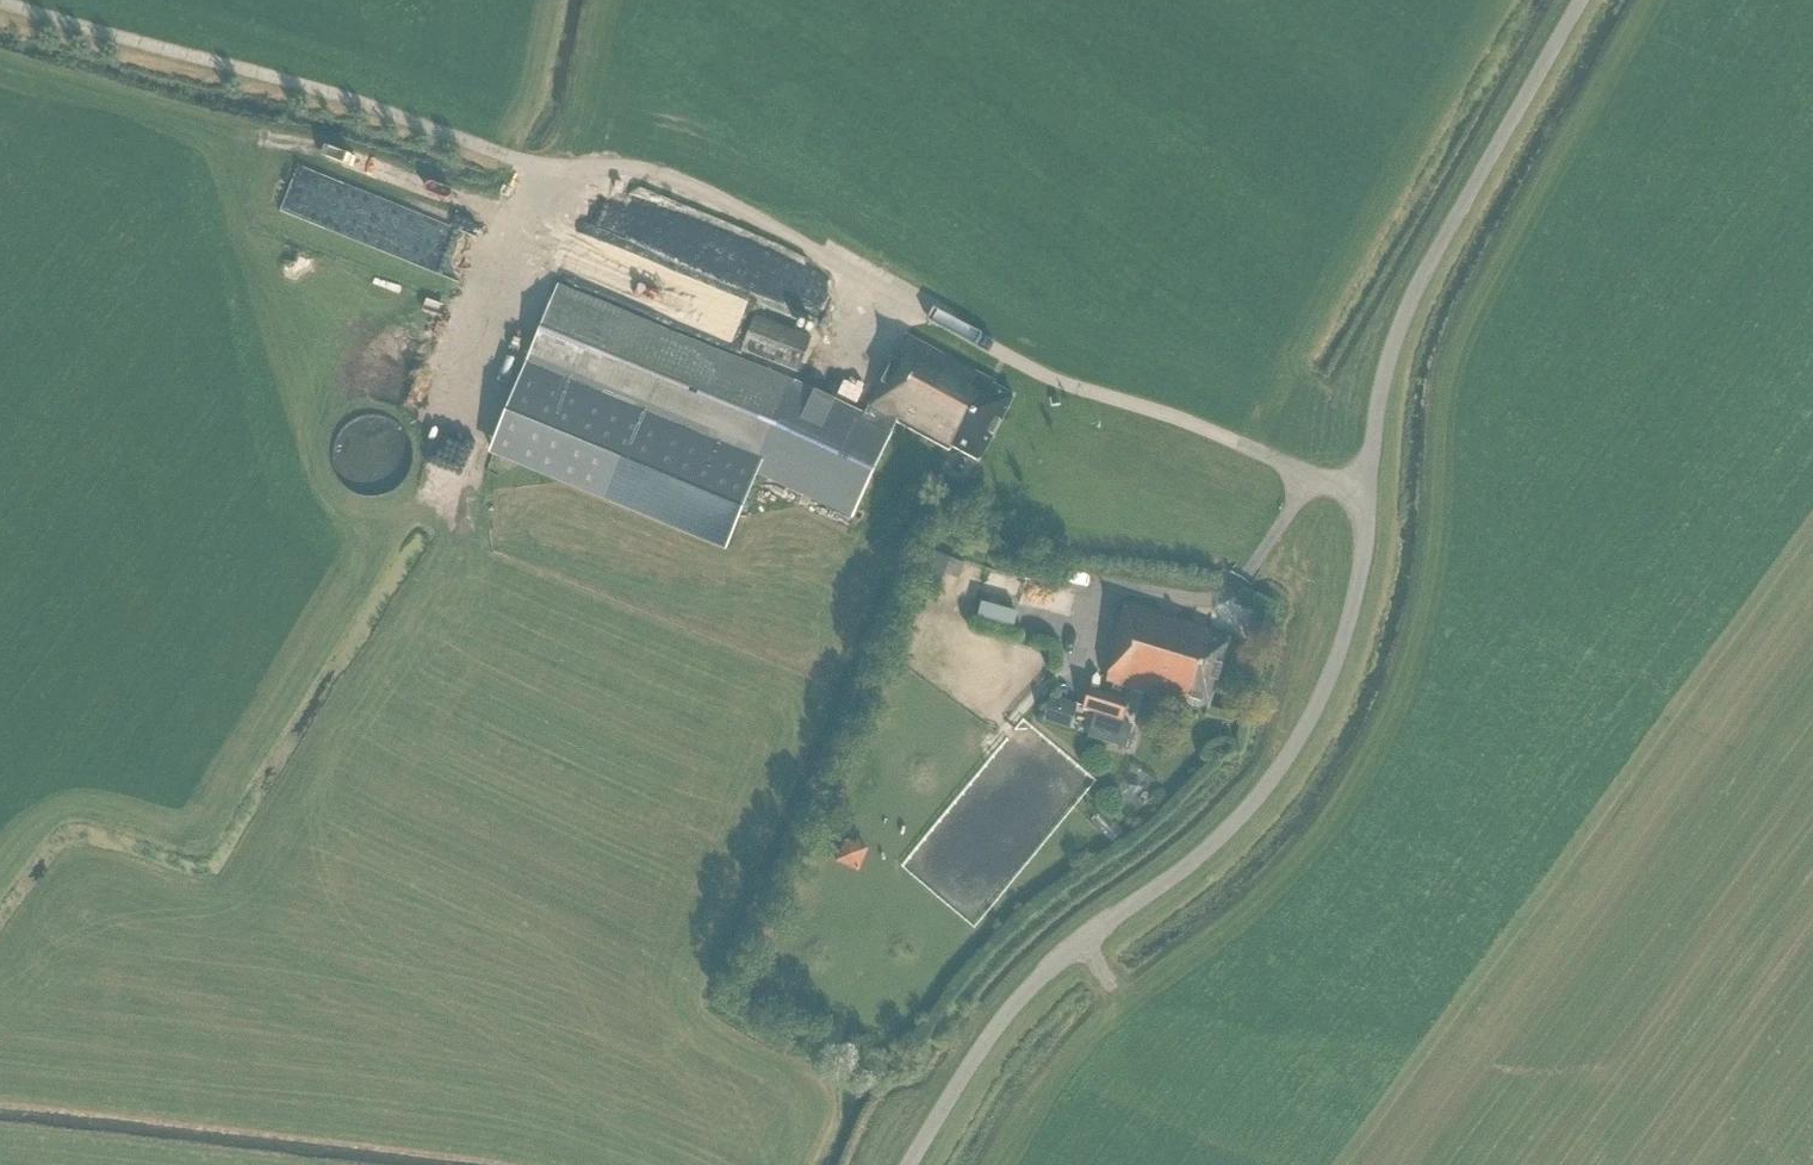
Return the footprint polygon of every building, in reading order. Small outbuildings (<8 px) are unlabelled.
[(784,301),(799,257),(756,243),(741,286),(784,301)] [(521,378),(491,451),(726,547),(756,474),(850,518),(865,488),(863,487),(768,443),(793,382),(558,286),(521,378)] [(810,339),(756,316),(742,351),(797,373),(810,339)] [(875,472),(900,425),(949,451),(951,449),(958,453),(960,449),(980,460),(1014,397),(993,386),(994,384),(909,338),(899,358),(896,356),(868,408),(870,409),(844,456),(875,472)] [(944,593),(950,578),(958,581),(963,566),(955,564),(956,561),(933,553),(922,585),(944,593)] [(978,620),(1015,630),(1019,614),(982,604),(978,620)] [(1108,658),(1112,659),(1105,682),(1113,685),(1110,696),(1089,689),(1083,707),(1082,711),(1121,722),(1127,702),(1131,690),(1179,705),(1180,702),(1208,710),(1231,637),(1124,604),(1108,658)] [(1069,703),(1050,697),(1043,721),(1062,727),(1069,703)] [(846,841),(836,864),(859,873),(869,851),(846,841)]
